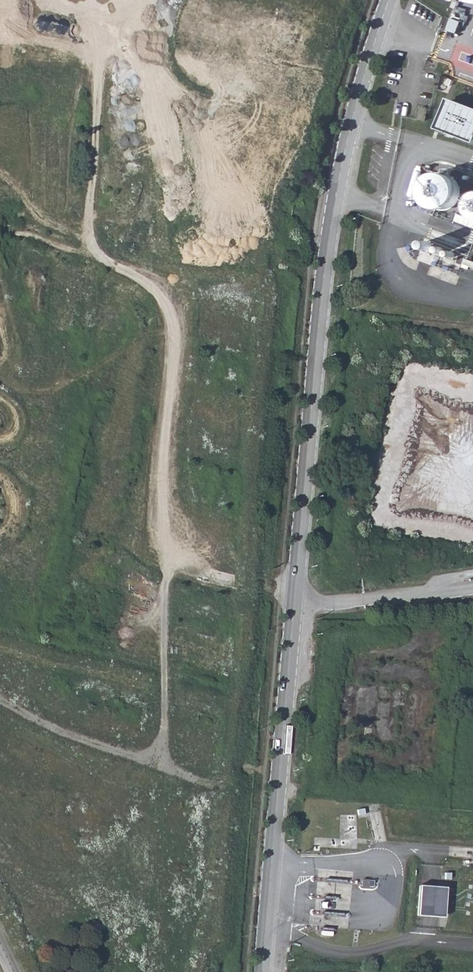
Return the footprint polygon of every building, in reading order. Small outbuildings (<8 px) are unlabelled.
[(443,130),(472,141),(472,109),(451,101),(449,103),(441,125),(443,130)] [(448,176),(445,175),(439,176),(434,178),(431,181),(428,185),(427,187),(427,189),(426,192),(426,195),(427,199),(429,203),(432,206),(435,208),(439,210),(442,210),(444,211),(446,210),(449,210),(453,209),(455,207),(458,204),(460,200),(462,196),(462,191),(461,186),(457,181),(455,179),(453,177),(448,176)] [(382,477),(400,478),(404,405),(386,404),(382,477)] [(417,884),(416,914),(443,915),(444,885),(417,884)]
